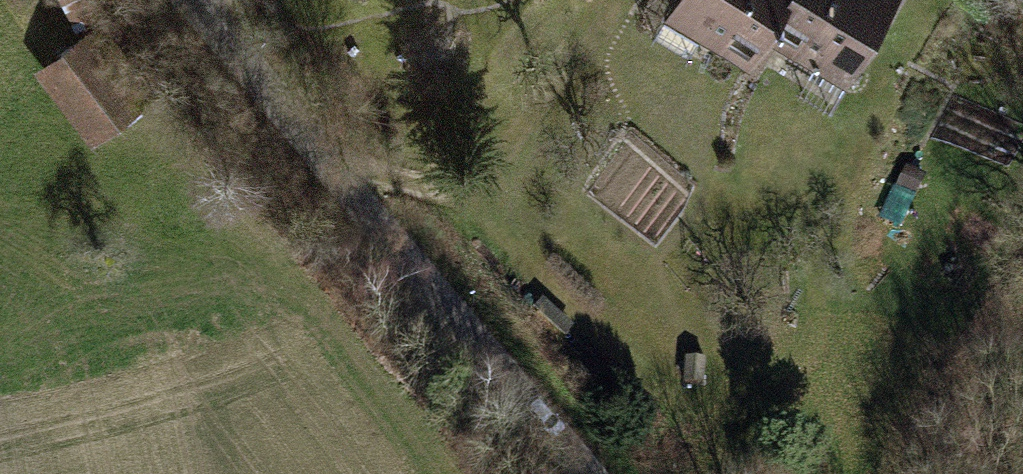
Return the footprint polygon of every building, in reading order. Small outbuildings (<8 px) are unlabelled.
[(58,0),(0,0),(0,16),(35,62),(80,28),(58,0)] [(759,42),(779,0),(666,0),(656,18),(744,70),(759,42)] [(759,42),(838,88),(887,0),(779,0),(759,42)] [(80,28),(35,62),(22,71),(87,156),(145,113),(80,28)] [(696,361),(676,359),(674,384),(695,385),(696,361)]
